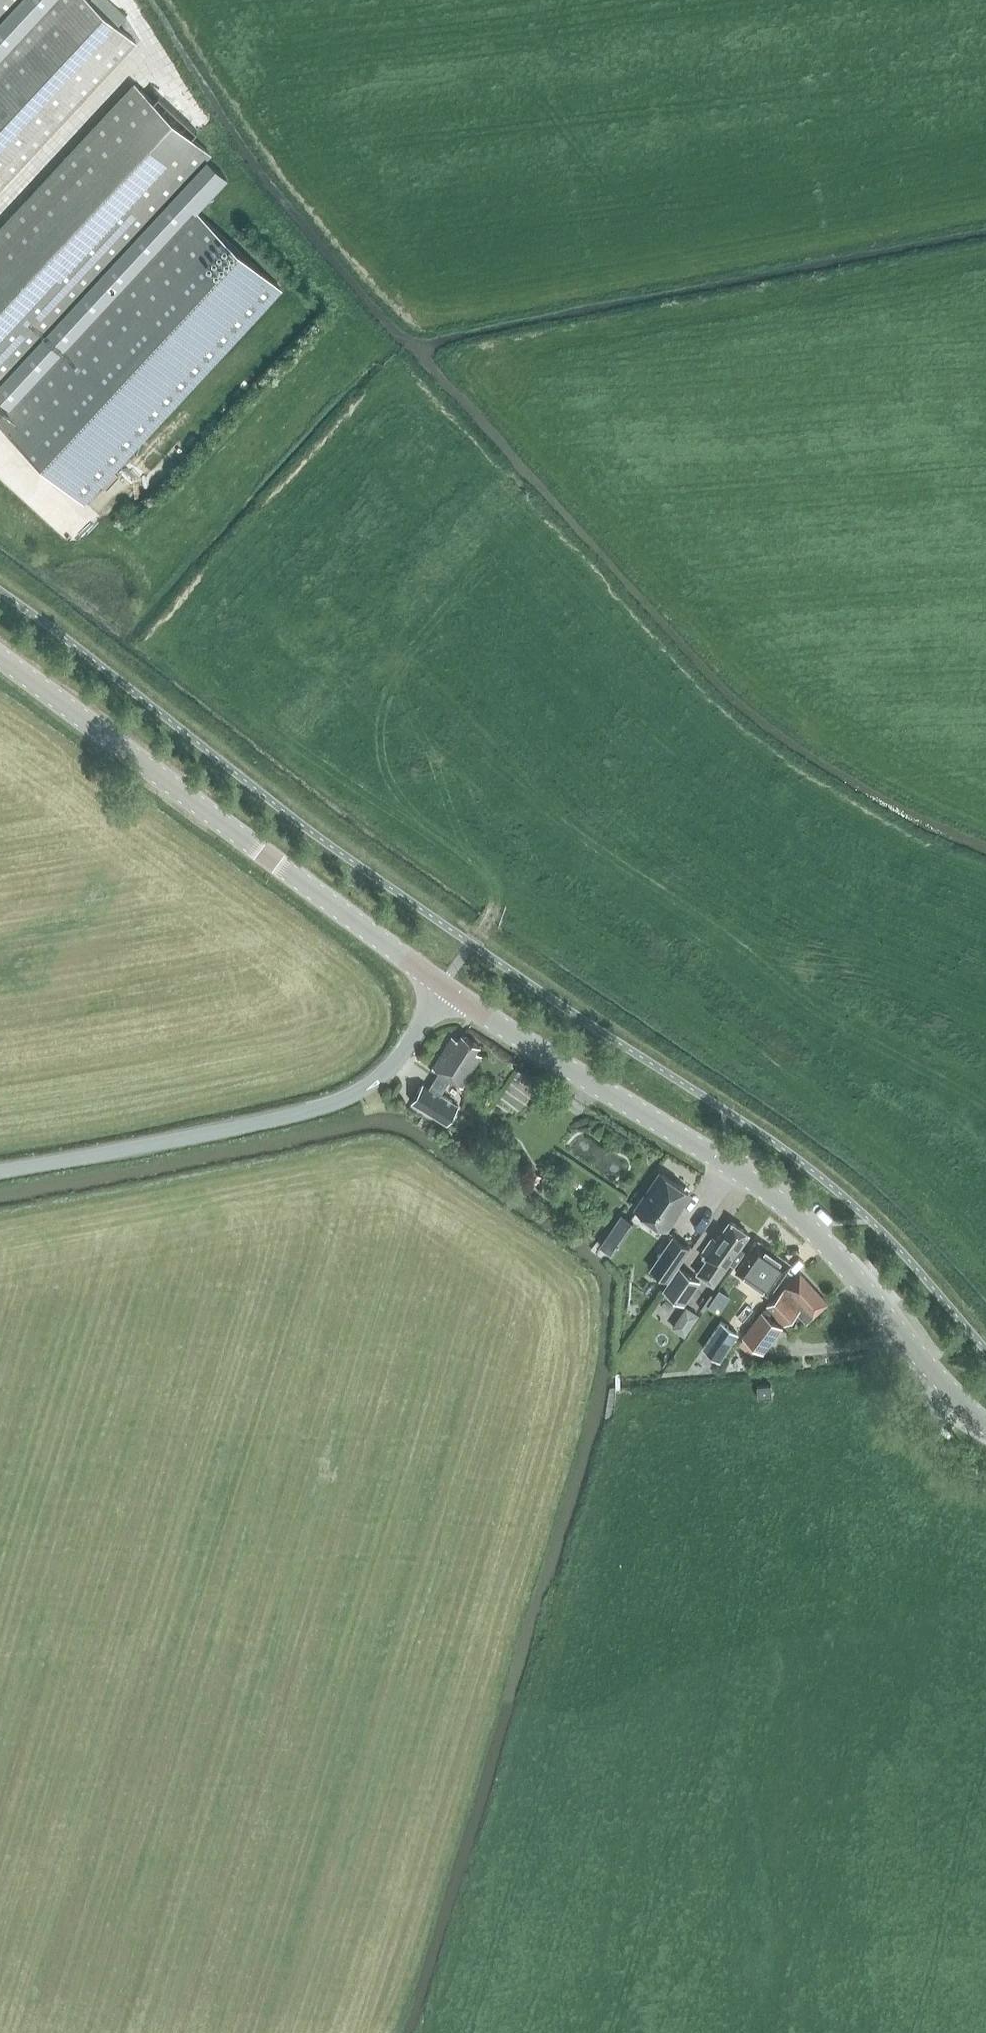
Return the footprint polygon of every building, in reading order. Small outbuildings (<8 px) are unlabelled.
[(133,41),(118,27),(127,17),(108,0),(89,0),(51,0),(0,56),(0,186),(133,41)] [(18,0),(0,0),(0,19),(18,0)] [(211,154),(192,136),(195,133),(157,98),(153,103),(132,84),(0,227),(0,381),(211,154)] [(96,313),(0,417),(0,422),(87,502),(285,287),(196,205),(122,286),(113,278),(88,306),(96,313)] [(448,1079),(460,1086),(479,1055),(473,1052),(477,1046),(461,1036),(457,1042),(450,1038),(431,1068),(437,1072),(428,1087),(422,1083),(411,1100),(446,1122),(456,1105),(439,1094),(448,1079)] [(502,1098),(525,1113),(546,1079),(523,1065),(502,1098)] [(676,1216),(673,1214),(687,1192),(660,1174),(636,1210),(666,1230),(676,1216)] [(615,1252),(636,1221),(623,1211),(601,1242),(615,1252)] [(712,1284),(722,1270),(748,1234),(730,1221),(716,1240),(713,1238),(701,1255),(707,1259),(697,1273),(712,1284)] [(689,1248),(671,1235),(648,1268),(666,1281),(689,1248)] [(757,1240),(745,1258),(740,1264),(772,1286),(777,1278),(779,1279),(790,1263),(757,1240)] [(699,1281),(678,1266),(662,1289),(683,1304),(699,1281)] [(804,1322),(826,1302),(799,1272),(764,1303),(782,1323),(795,1312),(804,1322)] [(717,1289),(708,1303),(719,1310),(728,1296),(717,1289)] [(684,1336),(698,1314),(685,1306),(671,1327),(684,1336)] [(743,1332),(763,1349),(781,1327),(760,1310),(743,1332)] [(702,1347),(720,1360),(737,1334),(719,1321),(702,1347)] [(756,1385),(757,1398),(771,1396),(770,1384),(756,1385)]
